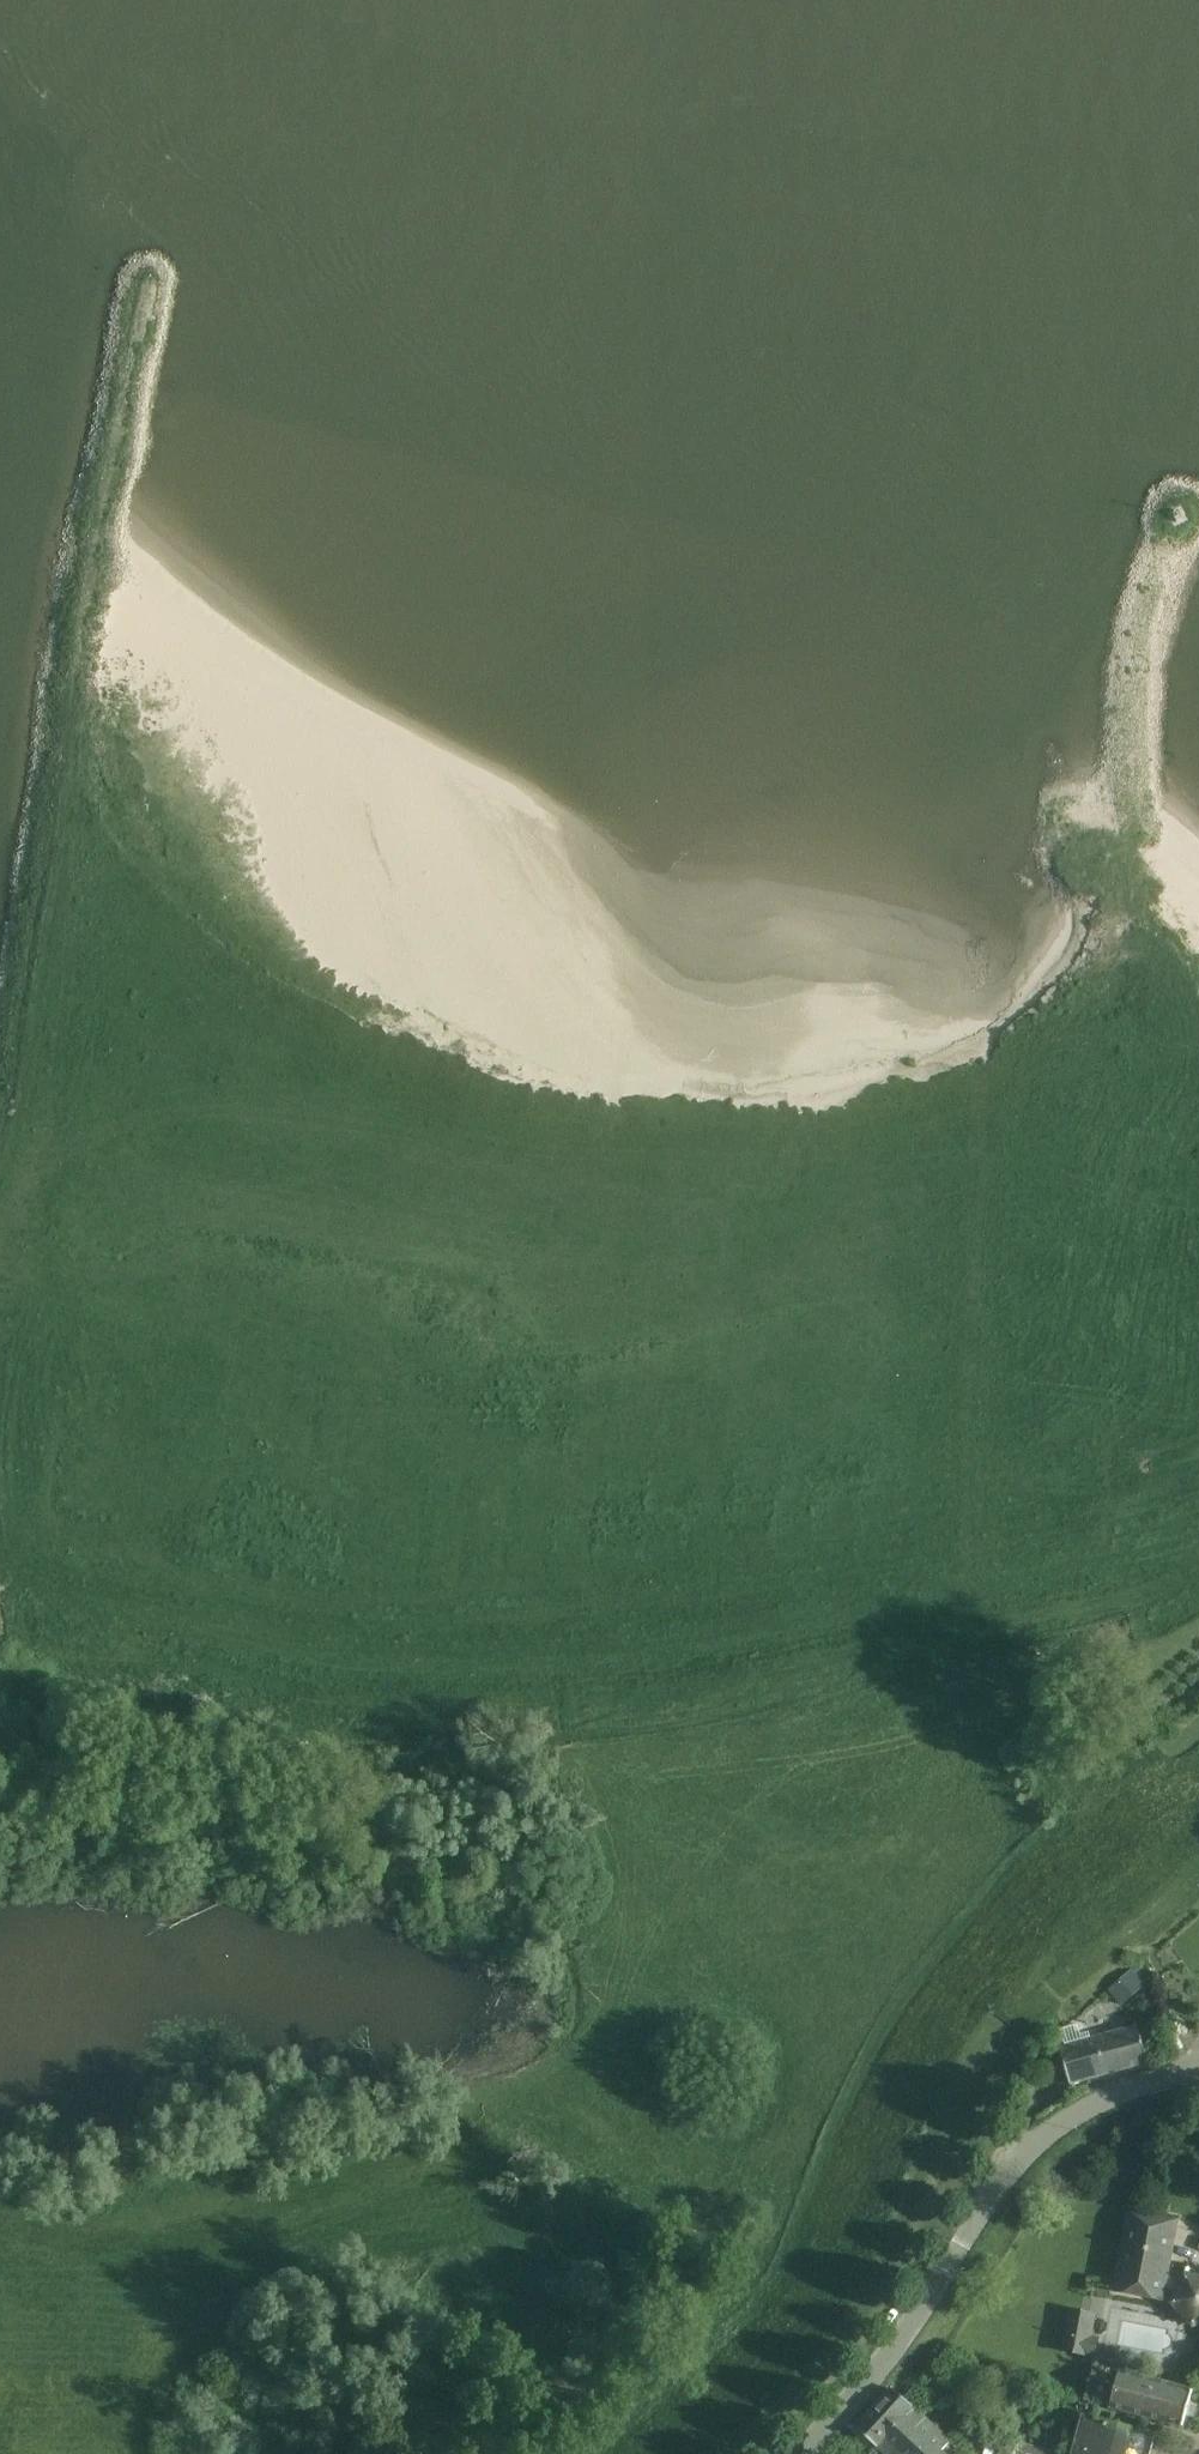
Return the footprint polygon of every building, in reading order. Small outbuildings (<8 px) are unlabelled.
[(1149,2062),(1138,2026),(1060,2049),(1071,2086),(1149,2062)] [(1195,2324),(1198,2322),(1198,2280),(1189,2278),(1188,2278),(1184,2284),(1167,2275),(1175,2235),(1128,2226),(1116,2291),(1162,2300),(1164,2290),(1178,2297),(1176,2303),(1195,2324)] [(1061,2350),(1096,2357),(1099,2338),(1092,2337),(1097,2314),(1069,2308),(1061,2350)] [(1110,2407),(1183,2427),(1186,2416),(1194,2418),(1197,2405),(1190,2403),(1193,2392),(1120,2372),(1094,2366),(1085,2401),(1110,2407)] [(883,2453),(942,2453),(953,2442),(916,2408),(915,2409),(893,2389),(856,2428),(883,2453)] [(1155,2437),(1082,2418),(1073,2453),(1151,2453),(1155,2437)] [(996,2437),(992,2453),(1063,2453),(996,2437)]
